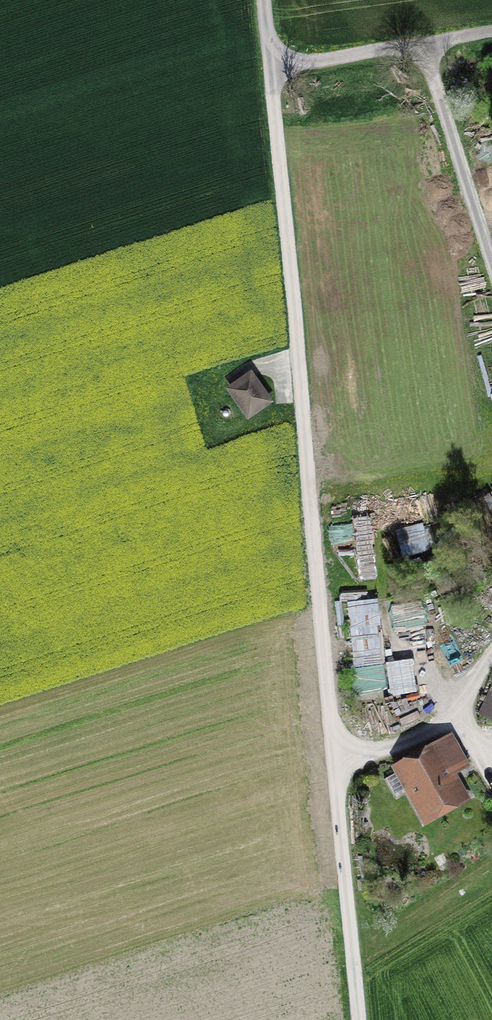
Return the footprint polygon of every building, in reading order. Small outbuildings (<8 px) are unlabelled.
[(250,376),(227,394),(249,421),(272,403),(250,376)] [(370,539),(367,515),(328,520),(331,544),(370,539)] [(357,647),(382,645),(380,600),(355,601),(357,647)] [(479,720),(491,726),(491,693),(479,720)] [(453,740),(392,773),(424,831),(471,806),(456,777),(469,770),(453,740)]
